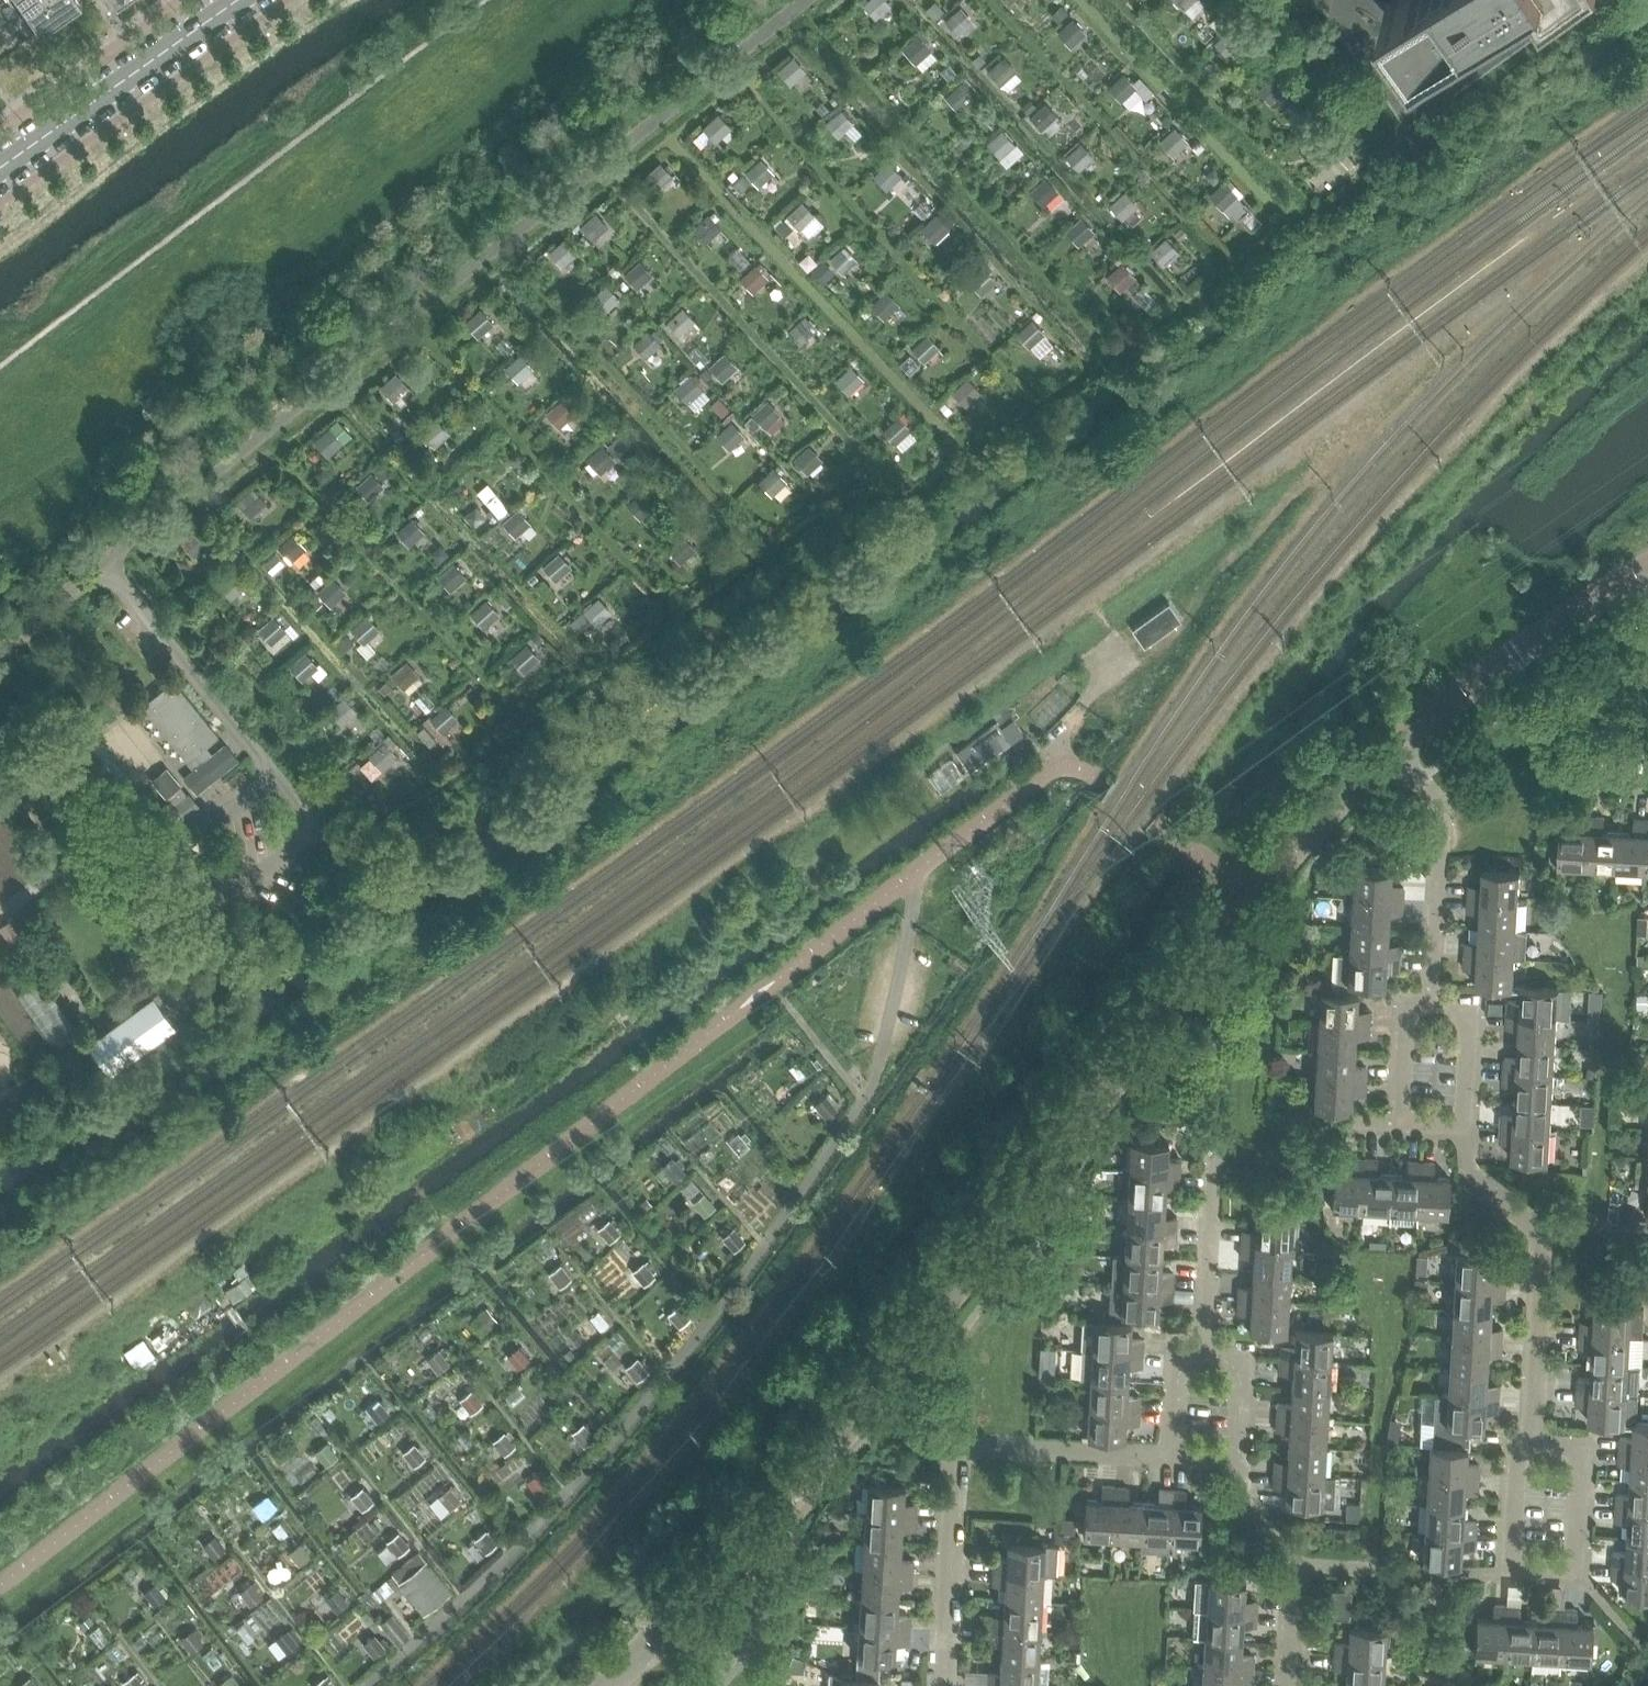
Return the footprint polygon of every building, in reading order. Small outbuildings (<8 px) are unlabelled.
[(19,39),(20,41),(38,29),(79,0),(0,0),(0,11),(19,39)] [(862,6),(876,20),(892,5),(887,0),(869,0),(862,6)] [(1408,127),(1587,0),(1318,0),(1408,127)] [(935,1),(925,10),(935,20),(945,11),(935,1)] [(1061,5),(1051,15),(1059,23),(1069,13),(1061,5)] [(961,7),(945,21),(957,35),(973,21),(961,7)] [(1215,18),(1210,23),(1218,32),(1223,28),(1215,18)] [(1073,19),(1057,33),(1071,48),(1087,34),(1073,19)] [(979,54),(972,60),(978,68),(986,62),(979,54)] [(997,55),(966,83),(987,106),(1017,79),(997,55)] [(793,56),(777,71),(790,86),(807,71),(793,56)] [(1274,77),(1249,95),(1263,113),(1287,96),(1274,77)] [(961,83),(945,97),(958,112),(974,97),(961,83)] [(1030,99),(1021,107),(1028,114),(1037,107),(1030,99)] [(1046,103),(1030,117),(1042,130),(1057,116),(1046,103)] [(841,110),(825,124),(838,139),(854,124),(841,110)] [(715,124),(691,142),(704,161),(729,143),(715,124)] [(1173,128),(1158,143),(1172,157),(1187,142),(1173,128)] [(1003,130),(987,144),(1007,167),(1023,153),(1003,130)] [(1080,144),(1064,159),(1076,173),(1093,158),(1080,144)] [(760,159),(744,173),(758,188),(774,174),(760,159)] [(889,162),(873,177),(886,192),(902,177),(889,162)] [(660,163),(649,174),(662,189),(674,179),(660,163)] [(1213,168),(1204,177),(1213,186),(1222,176),(1213,168)] [(741,175),(732,185),(740,194),(750,184),(741,175)] [(1046,178),(1030,192),(1043,207),(1059,192),(1046,178)] [(1220,184),(1196,202),(1209,221),(1234,203),(1220,184)] [(1124,192),(1107,207),(1120,221),(1137,206),(1124,192)] [(595,209),(579,224),(592,239),(608,224),(595,209)] [(941,211),(921,230),(935,245),(955,226),(941,211)] [(708,215),(692,230),(705,244),(721,229),(708,215)] [(1082,218),(1066,232),(1079,247),(1095,232),(1082,218)] [(784,220),(775,228),(784,237),(792,229),(784,220)] [(564,236),(548,250),(561,265),(577,251),(564,236)] [(1164,241),(1150,254),(1161,266),(1175,253),(1164,241)] [(844,247),(829,261),(843,276),(858,261),(844,247)] [(809,253),(799,262),(807,271),(817,263),(809,253)] [(639,259),(624,273),(637,287),(652,273),(639,259)] [(1121,260),(1105,275),(1119,290),(1135,275),(1121,260)] [(823,261),(812,272),(823,284),(835,273),(823,261)] [(755,265),(739,280),(753,294),(768,280),(755,265)] [(974,267),(950,284),(963,303),(988,286),(974,267)] [(608,289),(583,306),(597,325),(621,308),(608,289)] [(886,292),(870,306),(884,321),(899,306),(886,292)] [(682,305),(667,320),(679,333),(695,319),(682,305)] [(480,307),(464,321),(477,336),(493,322),(480,307)] [(804,317),(788,333),(800,345),(816,330),(804,317)] [(1021,323),(997,341),(1011,360),(1035,342),(1021,323)] [(647,328),(634,341),(648,355),(661,342),(647,328)] [(927,333),(912,348),(924,360),(940,346),(927,333)] [(696,347),(690,353),(700,365),(707,359),(696,347)] [(520,351),(504,366),(517,381),(534,367),(520,351)] [(724,351),(709,365),(722,380),(737,365),(724,351)] [(851,364),(835,378),(848,393),(864,378),(851,364)] [(706,366),(699,373),(705,380),(712,373),(706,366)] [(396,371),(381,386),(394,401),(410,386),(396,371)] [(968,376),(952,390),(966,405),(981,390),(968,376)] [(687,380),(662,398),(676,417),(700,399),(687,380)] [(718,396),(710,404),(721,415),(729,408),(718,396)] [(561,398),(545,412),(558,426),(574,413),(561,398)] [(762,406),(739,427),(754,444),(778,423),(762,406)] [(895,412),(871,429),(884,448),(909,431),(895,412)] [(338,418),(314,439),(329,456),(353,435),(338,418)] [(434,418),(410,436),(423,454),(448,437),(434,418)] [(731,419),(715,434),(729,448),(744,434),(731,419)] [(619,434),(607,444),(616,455),(628,445),(619,434)] [(602,443),(586,457),(599,472),(615,458),(602,443)] [(809,444),(793,458),(807,473),(823,458),(809,444)] [(773,465),(758,480),(771,494),(787,480),(773,465)] [(253,485),(237,500),(251,516),(267,501),(253,485)] [(454,499),(448,503),(453,510),(459,506),(454,499)] [(519,508),(504,521),(516,536),(532,522),(519,508)] [(413,516),(397,530),(410,545),(426,531),(413,516)] [(196,527),(180,541),(194,557),(210,543),(196,527)] [(293,532),(279,546),(291,560),(306,547),(293,532)] [(683,534),(667,547),(680,563),(696,549),(683,534)] [(441,543),(431,552),(440,562),(450,553),(441,543)] [(558,552),(542,566),(555,580),(571,566),(558,552)] [(302,554),(277,571),(291,590),(315,573),(302,554)] [(455,564),(441,576),(452,588),(466,576),(455,564)] [(320,573),(312,580),(317,585),(325,578),(320,573)] [(334,577),(318,591),(332,605),(347,591),(334,577)] [(503,594),(498,598),(507,607),(511,603),(503,594)] [(598,596),(582,610),(595,625),(611,611),(598,596)] [(487,599),(472,613),(485,627),(501,613),(487,599)] [(1167,601),(1131,627),(1144,644),(1180,619),(1172,608),(1167,601)] [(580,612),(569,623),(577,631),(588,620),(580,612)] [(274,616),(259,629),(271,643),(287,630),(274,616)] [(539,631),(531,637),(538,644),(545,638),(539,631)] [(347,634),(337,642),(345,651),(354,642),(347,634)] [(528,643),(512,658),(525,672),(541,658),(528,643)] [(306,651),(290,666),(304,680),(319,666),(306,651)] [(408,660),(392,674),(406,690),(422,676),(408,660)] [(1032,679),(986,710),(991,718),(955,746),(970,768),(1007,741),(1053,710),(1032,679)] [(219,737),(173,680),(143,705),(192,766),(209,752),(206,747),(219,737)] [(387,681),(379,688),(385,694),(392,687),(387,681)] [(346,696),(330,710),(342,725),(358,710),(346,696)] [(447,704),(431,718),(444,733),(460,719),(447,704)] [(424,726),(417,732),(430,746),(437,740),(424,726)] [(385,740),(368,755),(382,770),(399,755),(385,740)] [(196,792),(237,759),(226,745),(185,778),(196,792)] [(964,773),(952,758),(929,775),(941,791),(964,773)] [(182,787),(167,768),(152,780),(166,799),(182,787)] [(200,810),(183,789),(162,806),(179,827),(200,810)] [(1589,866),(1592,817),(1578,816),(1577,829),(1561,828),(1559,864),(1589,866)] [(1604,830),(1604,817),(1592,817),(1589,866),(1617,867),(1619,831),(1604,830)] [(1647,825),(1647,820),(1635,819),(1634,832),(1619,831),(1617,867),(1646,869),(1647,825)] [(1391,887),(1392,871),(1356,869),(1354,898),(1403,901),(1404,888),(1391,887)] [(1519,901),(1520,872),(1484,870),(1483,886),(1470,885),(1469,898),(1519,901)] [(1402,914),(1403,901),(1354,898),(1352,927),(1388,929),(1389,914),(1402,914)] [(1517,930),(1519,901),(1469,898),(1468,912),(1481,913),(1480,928),(1517,930)] [(14,918),(0,928),(0,929),(16,951),(30,941),(14,918)] [(1387,944),(1388,929),(1352,927),(1350,955),(1400,958),(1401,944),(1387,944)] [(1515,958),(1517,930),(1480,928),(1479,943),(1467,942),(1466,955),(1515,958)] [(1640,963),(1647,963),(1647,953),(1641,952),(1638,952),(1637,963),(1640,963)] [(1400,958),(1350,955),(1337,954),(1335,993),(1347,994),(1348,984),(1385,986),(1386,970),(1399,971),(1400,958)] [(1513,988),(1515,958),(1466,955),(1465,969),(1478,970),(1477,985),(1513,988)] [(42,979),(19,995),(57,1048),(80,1031),(42,979)] [(1558,1017),(1560,989),(1523,986),(1523,1003),(1510,1002),(1509,1014),(1558,1017)] [(1596,1019),(1601,992),(1599,992),(1585,991),(1584,1018),(1596,1019)] [(1347,994),(1335,993),(1322,993),(1320,1021),(1370,1024),(1370,1011),(1357,1010),(1358,995),(1347,994)] [(99,1037),(116,1060),(171,1019),(167,1014),(154,996),(139,1007),(99,1037)] [(1493,1014),(1502,1014),(1503,1003),(1489,1002),(1489,1013),(1493,1014)] [(1556,1046),(1558,1017),(1509,1014),(1508,1028),(1521,1029),(1520,1044),(1556,1046)] [(1369,1038),(1370,1024),(1320,1021),(1319,1050),(1355,1052),(1356,1037),(1369,1038)] [(1555,1074),(1556,1046),(1520,1044),(1520,1059),(1506,1058),(1505,1071),(1555,1074)] [(1354,1067),(1355,1052),(1319,1050),(1317,1078),(1366,1081),(1367,1068),(1354,1067)] [(1588,1071),(1588,1076),(1593,1077),(1597,1077),(1598,1068),(1593,1068),(1588,1071)] [(1553,1103),(1555,1074),(1505,1071),(1504,1085),(1518,1086),(1517,1101),(1553,1103)] [(1365,1095),(1366,1081),(1317,1078),(1315,1107),(1352,1109),(1353,1094),(1365,1095)] [(839,1108),(827,1094),(815,1104),(827,1118),(839,1108)] [(1551,1131),(1553,1103),(1517,1101),(1516,1116),(1503,1115),(1502,1128),(1551,1131)] [(1167,1119),(1167,1130),(1176,1131),(1177,1120),(1167,1119)] [(1549,1169),(1551,1131),(1502,1128),(1501,1142),(1514,1143),(1513,1158),(1536,1160),(1535,1168),(1549,1169)] [(1167,1159),(1168,1144),(1132,1142),(1131,1171),(1180,1174),(1181,1160),(1167,1159)] [(663,1166),(676,1181),(687,1172),(673,1157),(663,1166)] [(1362,1209),(1365,1159),(1351,1159),(1351,1172),(1335,1171),(1333,1207),(1362,1209)] [(1377,1173),(1378,1160),(1365,1159),(1362,1209),(1390,1210),(1392,1174),(1377,1173)] [(1419,1212),(1421,1163),(1409,1162),(1408,1175),(1392,1174),(1390,1210),(1389,1221),(1417,1224),(1418,1212),(1419,1212)] [(1434,1177),(1435,1164),(1421,1163),(1419,1212),(1448,1214),(1450,1178),(1434,1177)] [(1179,1187),(1180,1174),(1131,1171),(1129,1199),(1165,1201),(1166,1186),(1179,1187)] [(1325,1198),(1327,1172),(1312,1172),(1312,1181),(1311,1196),(1311,1197),(1312,1197),(1325,1198)] [(704,1193),(693,1203),(705,1216),(716,1206),(704,1193)] [(1310,1207),(1310,1196),(1292,1194),(1291,1206),(1310,1207)] [(646,1197),(639,1203),(646,1211),(653,1205),(646,1197)] [(1164,1217),(1165,1201),(1129,1199),(1127,1228),(1176,1231),(1177,1217),(1164,1217)] [(1609,1218),(1613,1218),(1618,1219),(1618,1206),(1614,1206),(1609,1206),(1609,1218)] [(1292,1246),(1294,1217),(1257,1215),(1256,1231),(1243,1230),(1242,1243),(1292,1246)] [(610,1220),(599,1229),(610,1243),(621,1234),(610,1220)] [(735,1250),(745,1242),(733,1228),(723,1236),(735,1250)] [(1175,1245),(1176,1231),(1127,1228),(1125,1256),(1162,1258),(1163,1244),(1175,1245)] [(1290,1275),(1292,1246),(1242,1243),(1242,1257),(1255,1258),(1254,1273),(1290,1275)] [(1493,1270),(1494,1256),(1458,1253),(1456,1282),(1506,1285),(1507,1271),(1493,1270)] [(1069,1261),(1068,1270),(1080,1270),(1082,1271),(1082,1265),(1083,1257),(1071,1256),(1069,1256),(1069,1261)] [(1162,1258),(1125,1256),(1113,1256),(1111,1284),(1124,1285),(1173,1288),(1174,1274),(1171,1274),(1161,1273),(1161,1263),(1162,1258)] [(633,1271),(644,1285),(656,1276),(645,1262),(633,1271)] [(560,1286),(571,1278),(559,1264),(549,1272),(560,1286)] [(1289,1303),(1290,1275),(1254,1273),(1253,1288),(1240,1287),(1239,1300),(1289,1303)] [(1505,1299),(1506,1285),(1456,1282),(1454,1310),(1491,1313),(1492,1298),(1505,1299)] [(1173,1288),(1124,1285),(1111,1284),(1109,1313),(1158,1316),(1159,1300),(1172,1301),(1173,1288)] [(1287,1333),(1289,1303),(1239,1300),(1238,1314),(1251,1315),(1250,1330),(1260,1331),(1287,1333)] [(591,1303),(565,1318),(579,1341),(605,1326),(591,1303)] [(680,1327),(690,1319),(679,1305),(668,1313),(680,1327)] [(1582,1334),(1632,1337),(1643,1338),(1644,1309),(1597,1306),(1596,1322),(1583,1321),(1582,1334)] [(476,1316),(488,1330),(498,1321),(486,1307),(476,1316)] [(1092,1309),(1092,1319),(1103,1319),(1104,1310),(1092,1309)] [(1490,1329),(1491,1313),(1454,1310),(1452,1339),(1502,1342),(1503,1330),(1490,1329)] [(1131,1324),(1121,1323),(1095,1322),(1093,1351),(1142,1354),(1143,1340),(1130,1340),(1131,1324)] [(1331,1363),(1332,1334),(1296,1331),(1295,1347),(1282,1347),(1281,1360),(1331,1363)] [(1275,1332),(1261,1332),(1260,1341),(1274,1341),(1275,1332)] [(560,1348),(567,1343),(559,1333),(552,1338),(560,1348)] [(1630,1366),(1632,1337),(1582,1334),(1581,1348),(1595,1349),(1594,1364),(1630,1366)] [(1501,1355),(1502,1342),(1452,1339),(1451,1368),(1487,1370),(1488,1354),(1501,1355)] [(529,1360),(518,1346),(508,1354),(519,1368),(529,1360)] [(564,1353),(569,1359),(574,1354),(570,1349),(564,1353)] [(438,1350),(428,1358),(439,1372),(449,1364),(438,1350)] [(1142,1354),(1093,1351),(1081,1350),(1080,1377),(1091,1378),(1091,1379),(1128,1382),(1129,1366),(1142,1367),(1142,1354)] [(637,1358),(626,1367),(638,1381),(648,1372),(637,1358)] [(1329,1391),(1331,1363),(1281,1360),(1280,1373),(1294,1374),(1293,1389),(1329,1391)] [(1641,1367),(1630,1366),(1594,1364),(1593,1380),(1580,1379),(1579,1392),(1629,1395),(1629,1394),(1639,1394),(1641,1367)] [(1486,1385),(1487,1370),(1451,1368),(1449,1396),(1500,1399),(1501,1385),(1486,1385)] [(1127,1397),(1128,1382),(1091,1379),(1090,1408),(1139,1411),(1140,1397),(1127,1397)] [(1327,1420),(1329,1391),(1293,1389),(1292,1405),(1278,1404),(1278,1417),(1327,1420)] [(471,1413),(482,1404),(470,1390),(460,1399),(471,1413)] [(1591,1406),(1591,1422),(1636,1424),(1636,1422),(1638,1422),(1639,1394),(1629,1394),(1629,1395),(1579,1392),(1578,1406),(1591,1406)] [(1500,1399),(1449,1396),(1435,1395),(1432,1447),(1446,1448),(1468,1450),(1469,1427),(1484,1427),(1485,1412),(1499,1413),(1500,1399)] [(377,1399),(367,1407),(378,1421),(388,1413),(377,1399)] [(1138,1425),(1139,1411),(1090,1408),(1088,1437),(1124,1439),(1125,1424),(1138,1425)] [(1326,1448),(1327,1420),(1278,1417),(1277,1430),(1289,1431),(1288,1446),(1326,1448)] [(1391,1418),(1387,1439),(1399,1441),(1402,1420),(1391,1418)] [(1638,1422),(1636,1422),(1636,1424),(1635,1439),(1622,1438),(1621,1451),(1647,1452),(1647,1423),(1638,1422)] [(594,1436),(583,1423),(572,1431),(584,1445),(594,1436)] [(515,1447),(503,1433),(495,1440),(506,1454),(515,1447)] [(326,1465),(338,1456),(326,1442),(315,1451),(326,1465)] [(414,1466),(425,1458),(414,1444),(403,1452),(414,1466)] [(1324,1477),(1326,1448),(1288,1446),(1287,1461),(1275,1460),(1274,1474),(1324,1477)] [(1446,1448),(1432,1447),(1430,1476),(1479,1479),(1480,1465),(1467,1464),(1468,1450),(1446,1448)] [(1621,1451),(1621,1464),(1633,1465),(1632,1480),(1647,1481),(1647,1452),(1621,1451)] [(527,1481),(538,1495),(549,1486),(538,1472),(527,1481)] [(1335,1477),(1324,1477),(1274,1474),(1273,1487),(1286,1487),(1285,1503),(1333,1506),(1335,1477)] [(904,1502),(906,1477),(892,1476),(891,1485),(868,1484),(866,1513),(916,1516),(917,1503),(904,1502)] [(1478,1492),(1479,1479),(1430,1476),(1428,1504),(1464,1506),(1465,1491),(1478,1492)] [(1632,1480),(1631,1495),(1618,1494),(1617,1507),(1647,1509),(1647,1481),(1632,1480)] [(374,1501),(363,1487),(351,1496),(362,1510),(374,1501)] [(450,1487),(439,1495),(450,1509),(461,1501),(450,1487)] [(1114,1537),(1117,1487),(1103,1487),(1102,1500),(1086,1499),(1084,1535),(1114,1537)] [(1129,1501),(1130,1488),(1117,1487),(1114,1537),(1142,1539),(1144,1502),(1129,1501)] [(1144,1502),(1142,1539),(1141,1550),(1170,1551),(1170,1540),(1173,1491),(1160,1490),(1159,1503),(1144,1502)] [(1186,1505),(1187,1492),(1173,1491),(1170,1540),(1199,1542),(1201,1506),(1186,1505)] [(274,1511),(263,1497),(252,1506),(263,1520),(274,1511)] [(1346,1503),(1345,1516),(1346,1517),(1346,1521),(1359,1522),(1359,1517),(1360,1504),(1346,1503)] [(1463,1522),(1464,1506),(1428,1504),(1426,1533),(1476,1536),(1477,1523),(1463,1522)] [(1617,1507),(1617,1521),(1629,1521),(1628,1537),(1647,1538),(1647,1509),(1617,1507)] [(915,1530),(916,1516),(866,1513),(865,1542),(901,1544),(902,1529),(915,1530)] [(1063,1519),(1062,1533),(1074,1534),(1074,1519),(1063,1519)] [(825,1530),(825,1538),(838,1538),(838,1530),(825,1530)] [(496,1545),(485,1531),(475,1539),(486,1553),(496,1545)] [(398,1532),(387,1541),(398,1555),(409,1546),(398,1532)] [(1476,1549),(1476,1536),(1426,1533),(1425,1562),(1461,1564),(1462,1548),(1476,1549)] [(1072,1534),(1055,1534),(1055,1542),(1072,1543),(1072,1534)] [(214,1536),(203,1545),(214,1559),(225,1550),(214,1536)] [(1614,1564),(1647,1566),(1647,1538),(1628,1537),(1627,1551),(1615,1551),(1614,1564)] [(289,1551),(300,1565),(311,1556),(300,1542),(289,1551)] [(900,1559),(901,1544),(865,1542),(863,1570),(913,1574),(914,1560),(900,1559)] [(1043,1574),(1045,1544),(1009,1542),(1008,1559),(995,1558),(994,1571),(1043,1574)] [(810,1550),(809,1566),(822,1567),(824,1550),(810,1550)] [(424,1613),(451,1592),(420,1552),(392,1574),(424,1613)] [(1614,1564),(1613,1577),(1626,1578),(1625,1593),(1643,1594),(1647,1595),(1647,1566),(1614,1564)] [(912,1587),(913,1574),(863,1570),(861,1599),(898,1601),(899,1586),(912,1587)] [(1041,1603),(1043,1574),(994,1571),(993,1585),(1006,1585),(1005,1601),(1041,1603)] [(1244,1599),(1245,1583),(1209,1581),(1207,1610),(1256,1613),(1257,1599),(1244,1599)] [(154,1606),(166,1597),(155,1583),(143,1592),(154,1606)] [(251,1606),(262,1597),(251,1583),(240,1592),(251,1606)] [(1328,1615),(1349,1616),(1351,1589),(1330,1588),(1328,1615)] [(348,1604),(337,1590),(326,1599),(337,1613),(348,1604)] [(1625,1593),(1624,1602),(1643,1604),(1643,1594),(1625,1593)] [(897,1616),(898,1601),(861,1599),(860,1627),(909,1630),(910,1616),(897,1616)] [(1040,1631),(1041,1603),(1005,1601),(1004,1616),(991,1615),(990,1628),(1040,1631)] [(1504,1655),(1507,1606),(1493,1605),(1493,1618),(1477,1617),(1475,1653),(1504,1655)] [(1519,1620),(1520,1607),(1507,1606),(1504,1655),(1533,1656),(1535,1620),(1519,1620)] [(1561,1658),(1564,1609),(1550,1608),(1550,1621),(1535,1620),(1533,1656),(1532,1668),(1559,1670),(1560,1658),(1561,1658)] [(1256,1613),(1207,1610),(1194,1609),(1193,1636),(1205,1637),(1205,1638),(1242,1641),(1243,1625),(1256,1626),(1256,1613)] [(1577,1610),(1564,1609),(1561,1658),(1590,1660),(1591,1638),(1599,1638),(1600,1628),(1592,1627),(1592,1624),(1576,1623),(1577,1610)] [(78,1622),(84,1630),(94,1622),(88,1615),(78,1622)] [(392,1615),(380,1624),(398,1646),(409,1637),(392,1615)] [(1384,1658),(1386,1629),(1349,1626),(1349,1643),(1336,1642),(1335,1655),(1384,1658)] [(908,1643),(909,1630),(860,1627),(857,1679),(878,1680),(880,1658),(895,1658),(896,1643),(908,1643)] [(1039,1642),(1040,1631),(990,1628),(989,1641),(1003,1642),(1002,1657),(1038,1660),(1039,1649),(1043,1649),(1044,1642),(1039,1642)] [(287,1652),(298,1643),(287,1629),(276,1638),(287,1652)] [(192,1653),(203,1644),(192,1630),(180,1639),(192,1653)] [(384,1648),(373,1634),(363,1643),(374,1657),(384,1648)] [(1241,1655),(1242,1641),(1205,1638),(1203,1667),(1253,1670),(1254,1656),(1241,1655)] [(1074,1661),(1082,1662),(1083,1653),(1075,1653),(1074,1661)] [(1384,1658),(1335,1655),(1334,1668),(1347,1669),(1346,1684),(1376,1685),(1382,1685),(1384,1658)] [(987,1685),(1002,1685),(1048,1685),(1049,1660),(1038,1660),(1002,1657),(1001,1672),(988,1672),(987,1685)] [(1430,1660),(1429,1674),(1440,1675),(1441,1661),(1430,1660)] [(883,1661),(882,1669),(891,1670),(892,1661),(883,1661)] [(1253,1670),(1203,1667),(1202,1685),(1239,1685),(1239,1682),(1252,1683),(1253,1670)] [(123,1683),(126,1685),(144,1685),(134,1674),(123,1683)] [(218,1685),(236,1685),(229,1676),(217,1685),(218,1685)] [(29,1677),(18,1685),(36,1685),(29,1677)] [(324,1677),(313,1685),(331,1685),(324,1677)]
